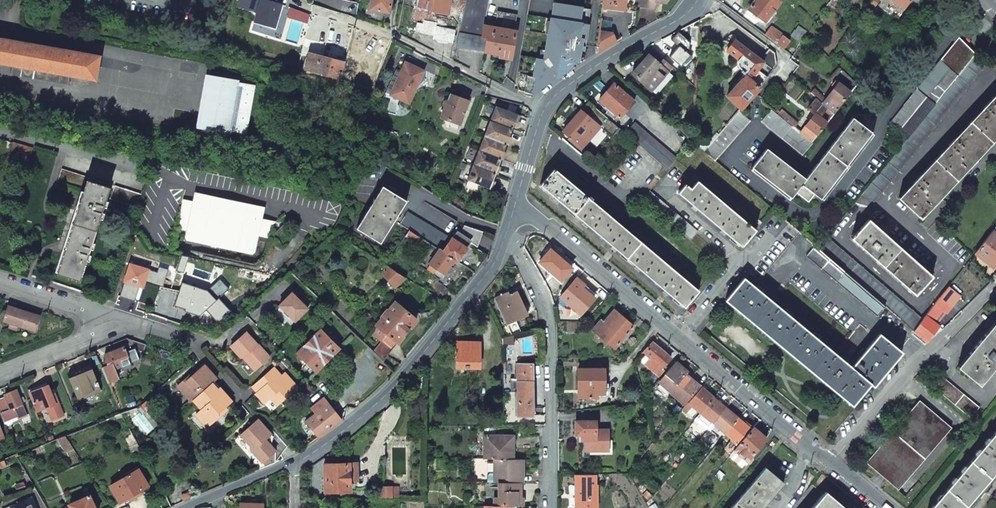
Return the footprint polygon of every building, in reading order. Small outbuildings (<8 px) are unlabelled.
[(236,7),(256,12),(260,0),(238,0),(236,7)] [(264,0),(260,0),(256,12),(254,21),(273,27),(279,4),(264,0)] [(369,9),(389,12),(391,0),(371,0),(369,9)] [(413,19),(423,21),(422,24),(418,23),(416,31),(434,35),(433,39),(452,44),(455,32),(435,27),(436,24),(435,23),(438,13),(447,15),(450,0),(417,0),(413,19)] [(456,46),(491,52),(491,55),(511,58),(516,31),(514,30),(517,14),(497,11),(495,24),(485,22),(488,0),(465,0),(456,46)] [(513,91),(533,96),(537,93),(531,90),(528,84),(543,0),(529,0),(513,91)] [(585,30),(548,25),(544,49),(560,52),(576,55),(589,45),(597,46),(599,31),(602,7),(603,0),(589,0),(585,30)] [(602,7),(623,10),(625,0),(603,0),(602,7)] [(667,0),(648,0),(646,9),(654,10),(655,6),(655,2),(664,3),(667,0)] [(778,0),(756,0),(749,9),(765,22),(780,2),(778,0)] [(906,10),(912,2),(909,0),(892,0),(906,10)] [(230,19),(223,18),(218,49),(224,50),(230,19)] [(783,35),(771,26),(764,35),(782,48),(788,40),(784,36),(783,35)] [(240,32),(233,31),(231,41),(237,42),(240,32)] [(614,34),(599,31),(597,46),(596,53),(616,41),(615,37),(614,34)] [(684,38),(678,33),(671,41),(678,47),(670,57),(680,66),(690,55),(689,54),(689,43),(684,38)] [(107,80),(111,57),(0,37),(0,61),(107,80)] [(960,39),(958,37),(888,122),(908,137),(974,55),(976,53),(974,51),(973,51),(960,39)] [(734,41),(727,52),(734,58),(742,46),(734,41)] [(744,71),(743,72),(747,76),(761,89),(773,69),(761,60),(742,46),(734,58),(736,59),(739,61),(739,62),(739,64),(739,67),(740,67),(740,68),(742,69),(744,71)] [(761,60),(773,69),(775,67),(774,54),(769,49),(761,60)] [(325,58),(309,54),(305,69),(339,78),(343,62),(339,61),(341,55),(326,51),(325,58)] [(655,51),(650,56),(668,72),(672,67),(655,51)] [(640,64),(632,73),(651,91),(668,72),(650,56),(648,54),(640,64)] [(985,64),(974,55),(908,137),(864,193),(874,201),(985,64)] [(423,71),(407,64),(401,78),(399,77),(391,94),(409,103),(423,71)] [(237,82),(207,76),(199,127),(228,133),(229,132),(246,135),(254,86),(237,83),(237,82)] [(747,76),(729,97),(731,99),(742,109),(761,89),(747,76)] [(857,84),(854,81),(847,90),(850,93),(857,84)] [(847,90),(839,84),(836,82),(833,86),(835,88),(826,100),(823,103),(834,114),(850,93),(847,90)] [(634,102),(614,84),(607,92),(600,100),(606,106),(620,118),(634,102)] [(825,98),(815,90),(812,93),(816,98),(817,98),(823,103),(826,100),(825,99),(825,98)] [(899,198),(921,219),(995,138),(995,94),(899,198)] [(444,108),(440,117),(443,119),(459,125),(464,113),(468,101),(451,95),(448,101),(446,100),(443,101),(442,104),(444,108)] [(811,116),(813,118),(815,114),(828,123),(831,119),(834,114),(823,103),(817,98),(813,104),(809,109),(813,113),(811,116)] [(601,112),(589,102),(582,110),(601,127),(582,148),(594,159),(620,129),(615,124),(601,112)] [(495,106),(489,121),(511,129),(517,114),(495,106)] [(620,118),(606,106),(601,112),(615,124),(620,118)] [(601,127),(582,110),(572,121),(563,132),(570,138),(568,140),(576,148),(578,145),(582,148),(601,127)] [(800,134),(771,110),(761,122),(803,155),(813,144),(800,134)] [(751,121),(740,111),(704,150),(715,160),(751,121)] [(828,123),(815,114),(813,118),(800,134),(813,144),(828,123)] [(872,132),(853,118),(828,150),(847,165),(872,132)] [(489,121),(484,135),(506,143),(511,129),(489,121)] [(634,124),(625,133),(638,145),(668,169),(677,158),(634,124)] [(691,139),(678,128),(671,135),(685,148),(691,139)] [(484,135),(478,150),(500,158),(506,143),(484,135)] [(20,162),(25,147),(12,143),(7,158),(20,162)] [(27,164),(32,149),(25,147),(20,162),(27,164)] [(805,180),(766,149),(752,167),(791,198),(796,192),(802,184),(805,180)] [(478,150),(473,164),(495,173),(498,165),(500,158),(478,150)] [(847,165),(828,150),(805,180),(802,184),(815,195),(821,199),(847,165)] [(473,164),(468,179),(480,184),(489,187),(495,173),(473,164)] [(111,185),(62,169),(57,182),(85,191),(58,273),(80,280),(106,198),(107,198),(111,185)] [(698,290),(555,169),(541,185),(684,307),(698,290)] [(699,180),(693,174),(685,184),(686,185),(678,193),(742,246),(754,232),(697,181),(699,180)] [(477,191),(480,184),(468,179),(466,183),(465,186),(477,191)] [(815,195),(802,184),(796,192),(809,202),(815,195)] [(141,195),(115,186),(111,199),(137,208),(141,195)] [(406,200),(382,186),(357,229),(380,243),(406,200)] [(264,207),(196,192),(186,237),(188,240),(252,254),(255,252),(264,207)] [(447,237),(409,212),(401,224),(410,230),(409,231),(419,238),(438,251),(440,248),(447,237)] [(933,276),(869,220),(851,240),(915,296),(933,276)] [(800,233),(790,224),(753,269),(763,278),(764,278),(800,233)] [(482,231),(464,225),(460,232),(457,230),(443,250),(440,248),(438,251),(453,260),(456,262),(469,243),(477,246),(479,239),(482,231)] [(419,238),(409,231),(406,236),(414,241),(416,239),(418,240),(419,238)] [(993,231),(976,253),(993,266),(995,262),(995,233),(993,231)] [(924,319),(827,238),(818,249),(885,306),(915,331),(924,319)] [(818,249),(815,247),(807,257),(877,316),(885,306),(818,249)] [(447,269),(453,260),(438,251),(427,268),(441,277),(447,269)] [(131,263),(120,296),(139,302),(146,281),(162,286),(168,269),(159,266),(157,272),(131,263)] [(386,264),(385,264),(383,266),(385,269),(381,272),(394,287),(404,278),(386,264)] [(763,278),(753,269),(745,278),(771,300),(773,297),(776,300),(782,293),(764,278),(763,278)] [(580,281),(576,277),(560,297),(580,314),(594,297),(582,286),(584,284),(580,281)] [(771,300),(745,278),(726,301),(852,405),(870,384),(874,386),(902,352),(880,334),(852,367),(771,300)] [(207,290),(183,282),(173,307),(200,316),(206,310),(218,323),(231,312),(219,298),(229,289),(219,279),(207,290)] [(430,287),(443,297),(448,290),(436,280),(430,287)] [(527,316),(516,291),(508,294),(507,292),(501,295),(495,298),(506,325),(527,316)] [(287,313),(295,321),(308,308),(292,292),(279,305),(287,313)] [(940,297),(926,315),(934,321),(943,309),(948,312),(952,306),(940,297)] [(383,317),(363,342),(383,362),(399,341),(416,320),(395,303),(388,311),(387,310),(382,317),(383,317)] [(9,306),(5,320),(11,322),(9,326),(17,329),(18,325),(35,330),(40,316),(24,311),(9,306)] [(938,324),(948,312),(943,309),(934,321),(938,324)] [(624,318),(614,310),(604,322),(601,320),(593,329),(614,347),(633,326),(624,318)] [(924,319),(915,331),(928,340),(934,333),(940,325),(938,324),(934,321),(926,315),(924,319)] [(978,344),(958,367),(980,385),(995,366),(995,321),(978,344)] [(321,328),(296,352),(316,371),(328,359),(340,347),(321,328)] [(257,343),(247,332),(241,338),(238,338),(233,343),(230,345),(235,351),(240,356),(242,356),(244,355),(247,359),(247,361),(254,370),(270,356),(258,343),(257,343)] [(124,347),(129,357),(131,362),(141,358),(146,344),(132,340),(130,346),(127,346),(124,347)] [(479,367),(479,342),(468,342),(457,342),(456,367),(479,367)] [(661,350),(652,342),(643,352),(649,358),(645,363),(659,375),(664,369),(662,367),(671,357),(661,350)] [(124,347),(105,354),(107,360),(104,362),(105,366),(102,368),(107,383),(119,378),(115,369),(122,366),(120,361),(129,357),(124,347)] [(122,366),(131,362),(129,357),(120,361),(122,366)] [(689,373),(676,361),(666,374),(680,386),(673,393),(672,395),(684,404),(700,385),(688,375),(689,373)] [(194,397),(214,379),(217,377),(205,363),(198,369),(191,375),(189,373),(178,383),(192,398),(194,397)] [(393,372),(385,364),(379,369),(387,378),(393,372)] [(532,415),(532,379),(532,371),(532,364),(517,364),(517,373),(515,373),(515,378),(517,378),(517,379),(517,391),(515,391),(515,402),(517,402),(517,415),(532,415)] [(276,405),(295,388),(298,386),(285,371),(282,373),(275,365),(271,368),(251,385),(253,388),(256,391),(254,393),(263,403),(269,397),(272,397),(272,400),(276,405)] [(100,390),(90,366),(79,370),(69,375),(79,399),(100,390)] [(605,393),(605,369),(579,369),(579,397),(597,397),(597,394),(605,393)] [(680,386),(666,374),(659,381),(673,393),(680,386)] [(979,408),(943,378),(934,388),(970,418),(979,408)] [(219,410),(226,404),(230,401),(232,399),(223,389),(214,379),(194,397),(202,406),(197,411),(208,424),(219,414),(219,410)] [(39,389),(29,393),(37,411),(48,407),(52,420),(63,415),(58,402),(55,403),(48,385),(39,389)] [(701,413),(713,398),(707,393),(701,388),(683,409),(687,413),(693,406),(698,411),(701,413)] [(18,392),(17,389),(11,392),(5,394),(6,397),(0,399),(0,411),(5,422),(18,417),(18,419),(27,415),(18,392)] [(328,403),(323,397),(310,406),(316,413),(328,403)] [(719,403),(713,398),(701,413),(713,423),(726,408),(719,403)] [(951,427),(919,400),(866,463),(898,490),(951,427)] [(316,413),(306,420),(312,428),(319,436),(341,419),(328,403),(316,413)] [(221,412),(228,406),(226,404),(219,410),(219,414),(221,412)] [(698,411),(693,406),(687,413),(693,417),(698,411)] [(732,413),(726,408),(713,423),(721,430),(726,434),(738,418),(732,413)] [(130,426),(123,412),(120,413),(116,415),(123,429),(130,426)] [(713,423),(701,413),(697,417),(710,428),(713,423)] [(257,417),(240,432),(250,445),(250,449),(255,455),(261,462),(262,461),(274,449),(264,438),(270,432),(257,417)] [(745,424),(738,418),(726,434),(739,444),(751,429),(745,424)] [(596,430),(596,421),(575,421),(575,432),(579,432),(580,435),(580,438),(580,441),(586,441),(586,451),(609,450),(608,429),(596,430)] [(759,433),(752,427),(751,429),(739,444),(737,446),(735,449),(748,459),(766,438),(759,433)] [(931,507),(965,507),(995,471),(995,431),(931,507)] [(74,450),(66,435),(58,438),(67,453),(74,450)] [(485,435),(485,458),(495,458),(513,459),(513,447),(513,435),(485,435)] [(131,436),(125,438),(129,446),(134,443),(131,436)] [(266,465),(274,461),(274,449),(262,461),(266,465)] [(495,472),(494,482),(499,482),(521,482),(523,482),(523,471),(523,459),(513,459),(495,458),(495,472)] [(349,462),(324,463),(324,491),(350,490),(349,480),(357,480),(356,462),(349,462)] [(779,467),(744,507),(776,507),(797,483),(788,475),(779,467)] [(139,468),(110,485),(120,502),(133,495),(135,497),(139,495),(144,492),(142,489),(149,485),(139,468)] [(590,474),(589,474),(581,474),(574,475),(575,507),(598,507),(597,484),(590,484),(590,474)] [(349,480),(350,490),(357,490),(357,480),(349,480)] [(492,496),(492,505),(511,505),(523,506),(523,501),(523,497),(521,497),(521,482),(499,482),(499,496),(492,496)] [(380,487),(380,499),(392,499),(392,487),(380,487)] [(839,492),(838,494),(826,507),(858,507),(839,492)] [(176,504),(184,500),(181,493),(174,496),(176,504)] [(71,507),(96,507),(90,494),(69,503),(71,507)]
